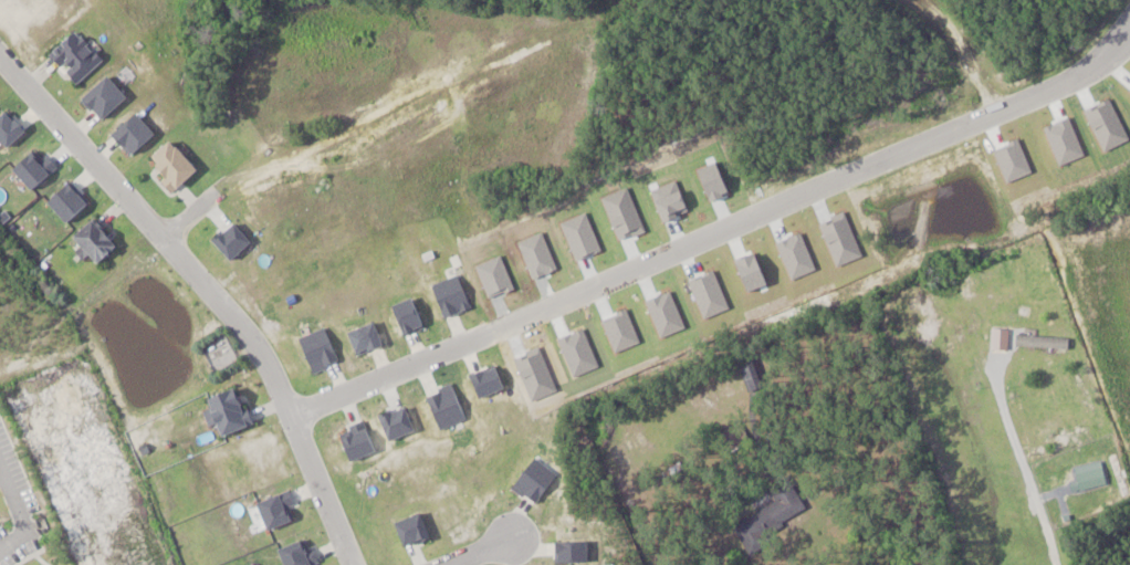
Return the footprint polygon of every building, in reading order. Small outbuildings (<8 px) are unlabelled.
[(50,54),(78,84),(104,59),(77,30),(50,54)] [(170,173),(162,181),(175,193),(200,168),(172,140),(155,158),(170,173)] [(76,237),(101,263),(120,244),(95,218),(76,237)] [(992,348),(1006,349),(1007,329),(992,328),(992,348)] [(742,363),(748,392),(765,388),(759,360),(742,363)] [(210,399),(214,411),(207,414),(211,425),(220,422),(224,435),(254,425),(241,388),(210,399)] [(751,555),(773,544),(768,533),(809,512),(791,477),(772,488),(779,501),(735,524),(751,555)]
